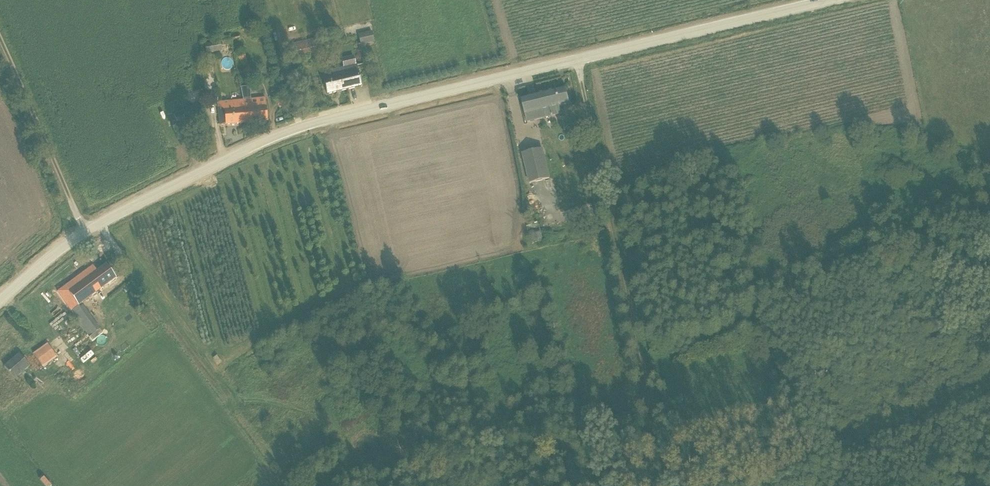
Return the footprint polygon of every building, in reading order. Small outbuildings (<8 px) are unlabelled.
[(359,33),(361,44),(375,41),(373,30),(359,33)] [(317,50),(314,37),(285,44),(289,59),(314,53),(314,55),(321,54),(320,50),(317,50)] [(222,50),(220,40),(205,43),(207,53),(222,50)] [(343,68),(356,65),(354,56),(341,59),(343,68)] [(254,64),(247,65),(238,67),(240,77),(256,74),(254,64)] [(328,94),(361,86),(356,65),(332,70),(333,77),(324,79),(328,94)] [(566,88),(523,98),(528,122),(561,114),(559,106),(570,104),(566,88)] [(265,98),(244,100),(245,109),(241,109),(243,123),(268,121),(265,98)] [(220,125),(243,123),(241,109),(245,109),(244,100),(218,102),(220,125)] [(174,114),(181,132),(207,121),(200,103),(174,114)] [(523,154),(530,182),(549,177),(542,149),(523,154)] [(526,226),(532,244),(544,241),(538,222),(526,226)] [(99,329),(80,304),(116,278),(106,264),(97,271),(93,266),(58,291),(72,310),(90,336),(99,329)] [(104,368),(150,331),(135,312),(76,360),(79,364),(84,360),(89,365),(96,359),(104,368)] [(89,338),(92,341),(103,333),(100,330),(89,338)] [(43,366),(57,356),(48,344),(34,354),(43,366)] [(19,353),(4,366),(15,379),(30,365),(19,353)]
